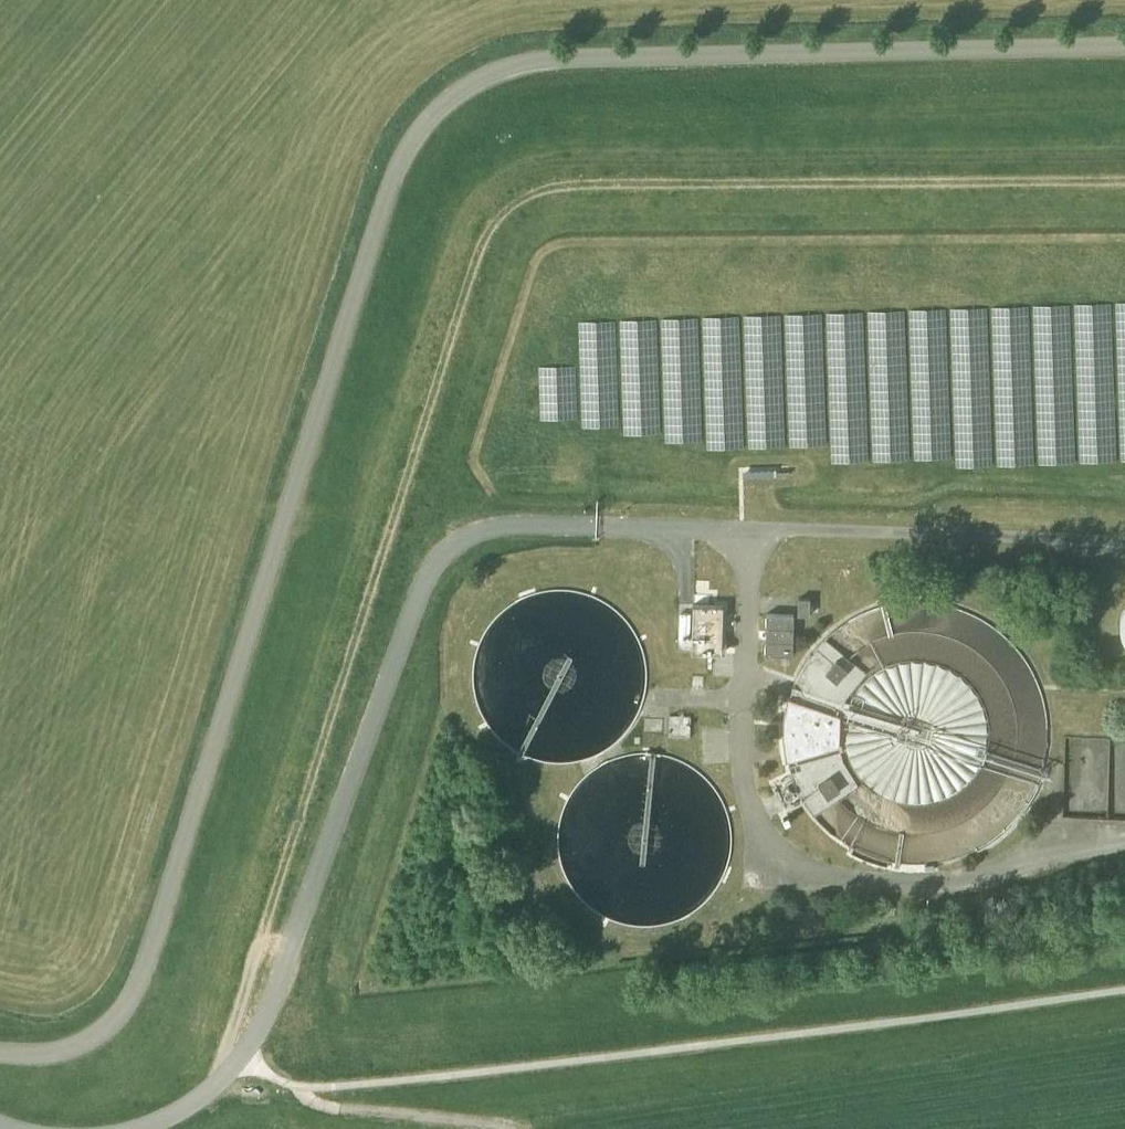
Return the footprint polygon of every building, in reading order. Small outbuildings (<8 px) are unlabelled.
[(763,456),(762,485),(776,485),(777,456),(763,456)] [(577,488),(575,498),(594,503),(596,493),(577,488)] [(797,615),(809,615),(809,599),(798,598),(797,615)] [(691,653),(721,654),(723,606),(692,605),(691,653)] [(767,656),(794,656),(794,616),(767,616),(767,656)] [(788,699),(839,716),(842,707),(847,695),(848,692),(852,687),(857,682),(865,673),(824,639),(815,648),(808,657),(803,664),(798,672),(794,682),(802,685),(800,690),(792,687),(788,699)] [(794,759),(837,747),(838,746),(839,716),(788,699),(786,698),(783,713),(781,725),(781,736),(782,748),(785,762),(794,759)] [(669,716),(669,737),(689,738),(690,717),(683,716),(679,716),(669,716)] [(837,747),(794,759),(796,764),(788,767),(791,779),(794,788),(797,794),(801,801),(806,808),(812,816),(857,787),(842,762),(839,752),(837,747)]
